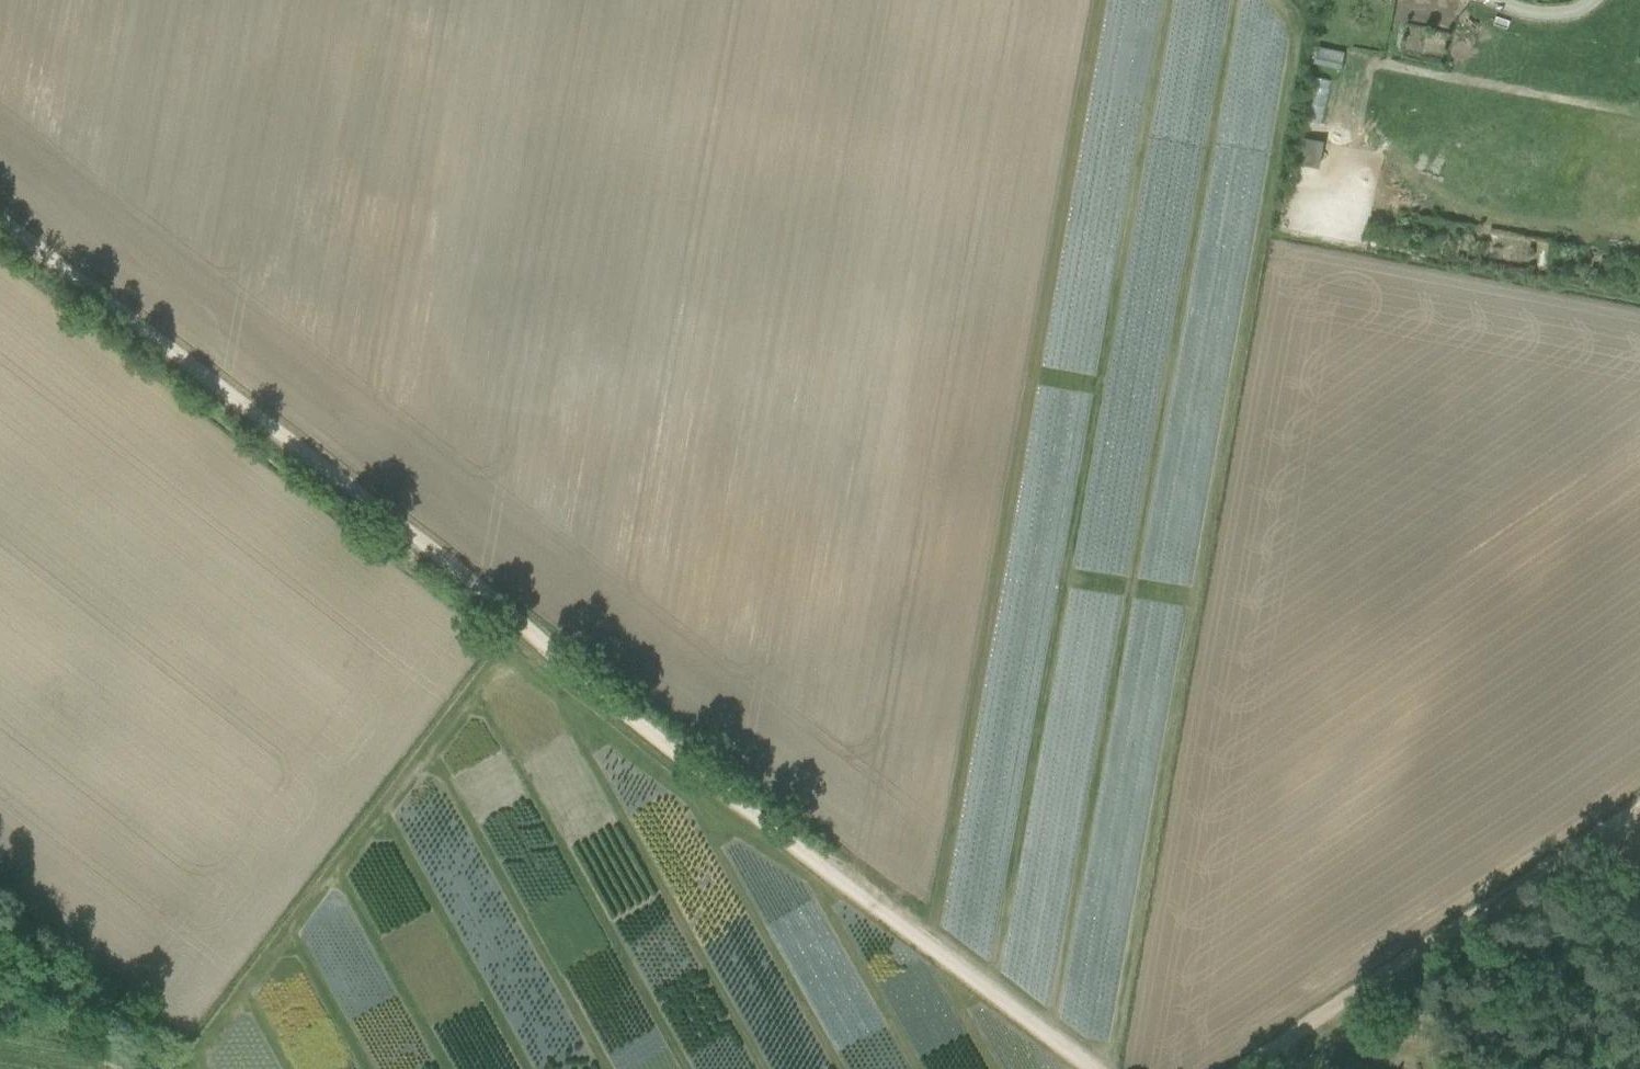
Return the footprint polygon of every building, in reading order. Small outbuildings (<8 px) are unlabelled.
[(1316,47),(1313,62),(1340,66),(1343,51),(1316,47)]
